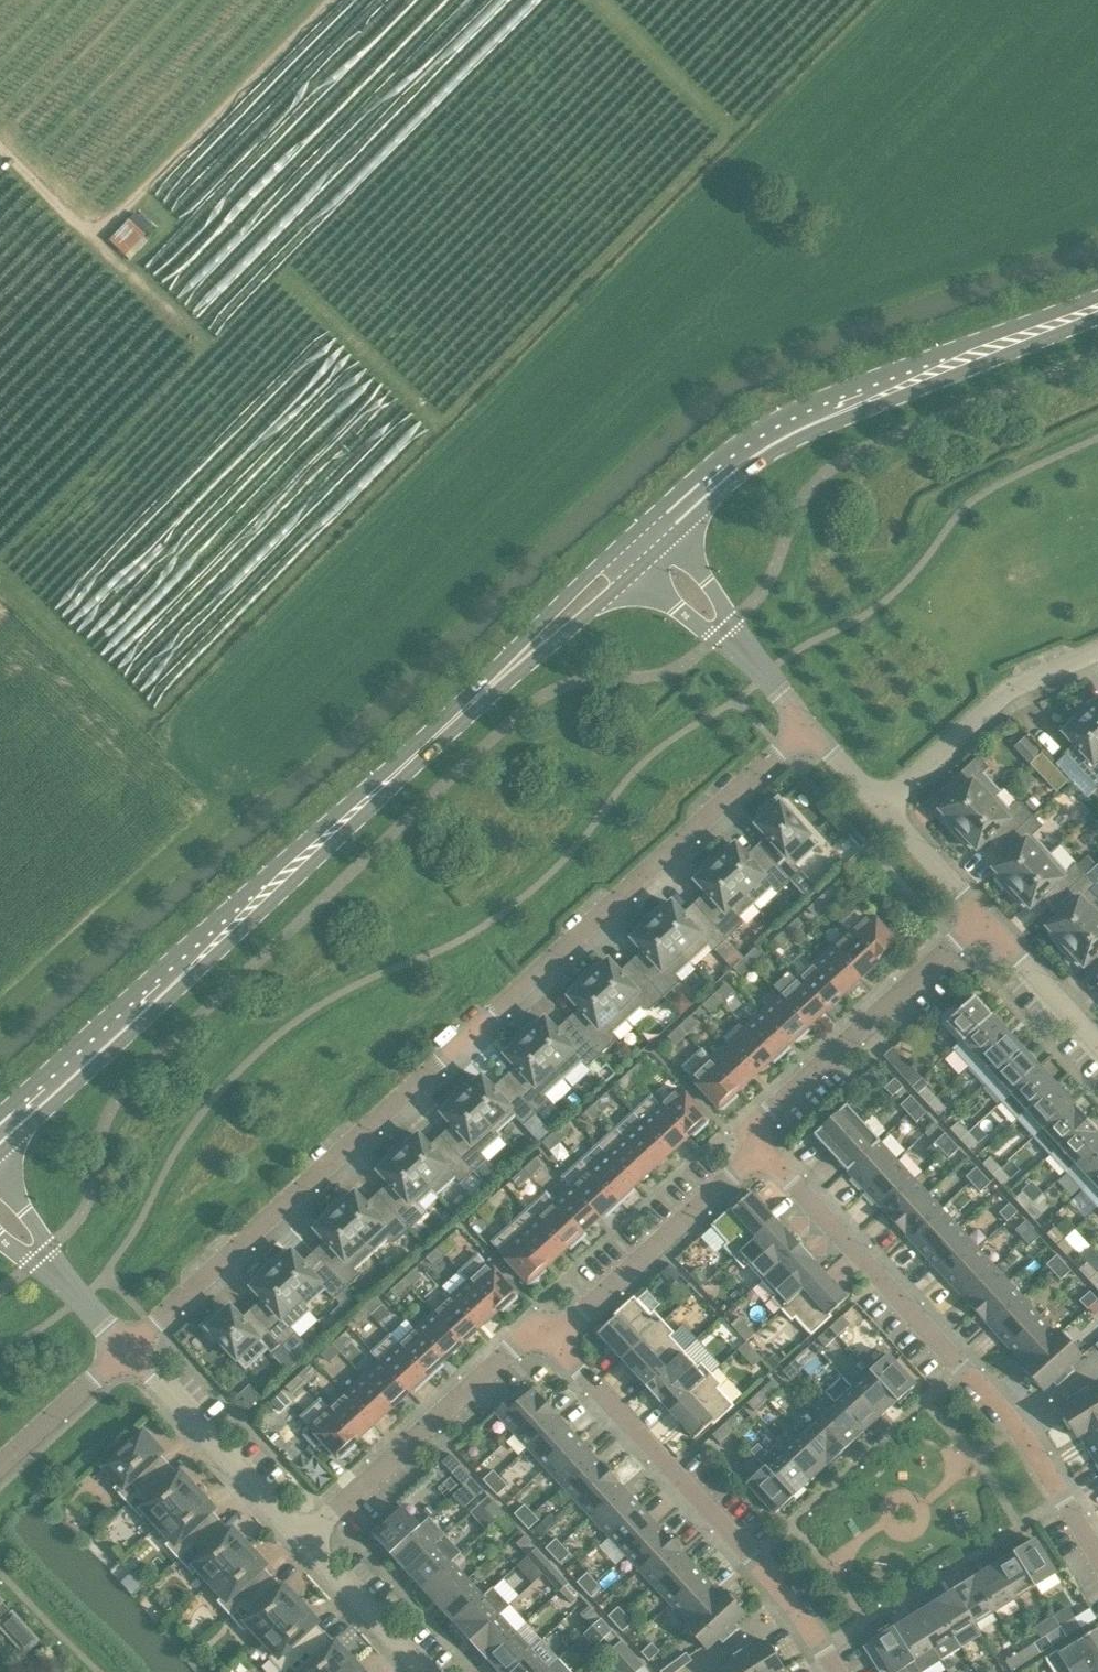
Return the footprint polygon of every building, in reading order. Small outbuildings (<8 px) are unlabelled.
[(109,237),(129,259),(151,240),(130,218),(109,237)] [(1079,710),(1097,732),(1097,702),(1097,703),(1094,699),(1087,705),(1079,710)] [(1079,710),(1067,725),(1070,728),(1064,733),(1080,751),(1070,760),(1097,790),(1097,789),(1097,732),(1079,710)] [(989,768),(978,757),(947,785),(948,786),(949,785),(958,794),(940,810),(946,817),(942,820),(953,835),(996,796),(1000,792),(983,773),(989,768)] [(793,813),(778,796),(771,802),(759,817),(762,820),(757,825),(772,842),(763,851),(790,881),(801,871),(796,865),(817,846),(790,816),(793,813)] [(1009,810),(996,796),(953,835),(968,847),(971,844),(976,850),(993,834),(1002,843),(1032,816),(1020,803),(1016,803),(1009,810)] [(1042,827),(1032,816),(1002,843),(1011,853),(994,869),(999,875),(995,878),(1006,893),(1049,854),(1032,836),(1042,827)] [(726,847),(710,858),(753,905),(772,887),(777,893),(790,881),(763,851),(754,859),(751,856),(746,855),(745,856),(735,845),(729,850),(726,847)] [(1066,872),(1049,854),(1006,893),(1021,906),(1024,903),(1029,908),(1047,892),(1056,902),(1085,875),(1075,864),(1066,872)] [(753,905),(710,858),(698,872),(701,876),(696,881),(706,892),(705,893),(705,898),(708,901),(699,909),(727,939),(742,925),(742,920),(739,917),(753,905)] [(1085,875),(1056,902),(1065,912),(1047,928),(1053,934),(1049,937),(1060,952),(1097,917),(1097,900),(1090,891),(1095,885),(1085,875)] [(819,898),(826,907),(837,897),(829,889),(819,898)] [(826,907),(819,898),(808,908),(816,916),(826,907)] [(663,905),(647,916),(690,963),(708,946),(714,951),(727,939),(699,909),(691,917),(688,914),(683,914),(681,915),(671,903),(666,908),(663,905)] [(872,911),(870,912),(867,914),(859,905),(840,922),(848,932),(849,931),(878,963),(882,958),(884,960),(894,951),(895,951),(895,950),(896,948),(896,947),(896,945),(895,944),(882,930),(885,927),(886,926),(886,925),(887,924),(887,922),(886,921),(886,920),(878,912),(877,911),(876,911),(875,911),(874,910),(873,911),(872,911)] [(690,963),(647,916),(635,930),(638,934),(632,939),(642,950),(642,951),(641,956),(644,960),(636,967),(663,997),(679,983),(679,979),(676,975),(690,963)] [(1060,952),(1075,965),(1078,961),(1083,967),(1097,953),(1097,917),(1060,952)] [(784,930),(792,939),(802,929),(794,921),(784,930)] [(792,939),(784,930),(773,940),(781,948),(792,939)] [(842,938),(832,947),(860,979),(878,963),(849,931),(848,932),(842,938)] [(832,947),(814,963),(843,995),(860,979),(832,947)] [(744,957),(752,966),(762,956),(754,948),(744,957)] [(752,966),(744,957),(734,967),(741,975),(752,966)] [(599,962),(584,974),(626,1020),(640,1008),(643,1011),(648,1011),(663,997),(636,967),(627,975),(624,972),(619,972),(618,972),(608,961),(603,966),(599,962)] [(814,963),(797,979),(825,1011),(843,995),(814,963)] [(626,1020),(584,974),(572,988),(575,991),(569,997),(579,1008),(578,1009),(578,1014),(581,1018),(572,1025),(600,1055),(615,1041),(615,1037),(612,1033),(626,1020)] [(797,979),(779,996),(810,1029),(823,1016),(821,1014),(825,1011),(797,979)] [(714,994),(721,1003),(732,993),(724,985),(714,994)] [(721,1003),(714,994),(703,1004),(711,1012),(721,1003)] [(779,996),(762,1011),(791,1042),(794,1039),(796,1041),(810,1029),(779,996)] [(958,1042),(959,1043),(960,1044),(990,1016),(991,1016),(974,997),(959,1011),(954,1009),(950,1010),(946,1013),(943,1016),(942,1021),(943,1025),(958,1042)] [(762,1011),(744,1028),(775,1061),(788,1049),(786,1047),(791,1042),(762,1011)] [(953,1049),(969,1067),(1006,1033),(991,1016),(990,1016),(960,1044),(959,1043),(953,1049)] [(678,1026),(686,1035),(697,1025),(689,1017),(678,1026)] [(536,1020),(520,1032),(563,1079),(581,1062),(587,1067),(600,1055),(572,1025),(564,1033),(561,1030),(556,1030),(555,1031),(544,1019),(539,1024),(536,1020)] [(686,1035),(678,1026),(668,1036),(676,1044),(686,1035)] [(744,1028),(727,1044),(755,1075),(772,1060),(774,1061),(775,1061),(744,1028)] [(563,1079),(520,1032),(508,1045),(512,1049),(505,1055),(516,1066),(515,1067),(514,1072),(518,1076),(509,1084),(537,1113),(550,1101),(545,1096),(563,1079)] [(1022,1051),(1006,1033),(969,1067),(986,1085),(1022,1051)] [(727,1044),(717,1053),(710,1059),(709,1060),(738,1091),(755,1075),(727,1044)] [(883,1056),(912,1088),(921,1079),(893,1048),(883,1056)] [(724,1107),(725,1106),(735,1097),(733,1095),(738,1091),(709,1060),(710,1059),(701,1050),(682,1067),(718,1106),(718,1107),(720,1107),(722,1107),(724,1107)] [(1039,1068),(1022,1051),(986,1085),(1002,1102),(1039,1068)] [(628,1073),(636,1081),(646,1072),(638,1063),(628,1073)] [(1002,1102),(1018,1120),(1055,1086),(1039,1068),(1002,1102)] [(636,1081),(628,1073),(618,1082),(625,1091),(636,1081)] [(473,1078),(457,1090),(496,1133),(514,1116),(523,1126),(537,1113),(509,1084),(500,1091),(497,1088),(492,1088),(491,1089),(481,1077),(476,1082),(473,1078)] [(887,1086),(895,1095),(902,1088),(894,1079),(887,1086)] [(1018,1120),(1034,1137),(1071,1103),(1055,1086),(1018,1120)] [(918,1094),(928,1105),(936,1098),(926,1087),(918,1094)] [(704,1119),(704,1118),(677,1089),(660,1106),(659,1106),(687,1137),(691,1133),(693,1135),(704,1125),(705,1124),(705,1123),(705,1122),(705,1121),(705,1120),(704,1119)] [(496,1133),(457,1090),(445,1104),(448,1107),(442,1113),(452,1125),(451,1125),(451,1130),(454,1134),(446,1142),(473,1171),(486,1159),(481,1154),(500,1137),(496,1133)] [(593,1105),(601,1113),(611,1104),(603,1095),(593,1105)] [(670,1153),(687,1137),(659,1106),(660,1106),(651,1096),(632,1113),(670,1153)] [(910,1112),(918,1105),(910,1096),(902,1103),(910,1112)] [(928,1105),(938,1116),(945,1109),(936,1098),(928,1105)] [(1034,1137),(1050,1155),(1087,1121),(1076,1108),(1075,1108),(1071,1103),(1034,1137)] [(601,1113),(593,1105),(582,1114),(590,1123),(601,1113)] [(846,1105),(813,1135),(830,1153),(862,1123),(846,1105)] [(918,1105),(910,1112),(918,1121),(926,1113),(918,1105)] [(652,1169),(670,1153),(632,1113),(615,1129),(652,1169)] [(1064,1170),(1067,1173),(1080,1161),(1079,1161),(1097,1143),(1097,1132),(1087,1121),(1050,1155),(1064,1170)] [(553,1132),(561,1140),(571,1131),(564,1122),(553,1132)] [(958,1122),(950,1129),(960,1140),(968,1133),(958,1122)] [(879,1141),(862,1123),(830,1153),(846,1171),(879,1141)] [(652,1169),(615,1129),(597,1145),(635,1185),(652,1169)] [(561,1140),(553,1132),(543,1141),(551,1150),(561,1140)] [(978,1144),(968,1133),(960,1140),(970,1151),(978,1144)] [(944,1148),(952,1141),(945,1134),(937,1141),(944,1148)] [(409,1137),(393,1148),(432,1191),(436,1195),(455,1178),(460,1184),(473,1171),(446,1142),(437,1150),(434,1146),(429,1146),(428,1147),(417,1135),(413,1140),(409,1137)] [(846,1171),(862,1189),(895,1159),(879,1141),(846,1171)] [(952,1141),(944,1148),(951,1156),(959,1149),(952,1141)] [(1079,1161),(1080,1161),(1067,1173),(1081,1189),(1094,1177),(1095,1178),(1097,1175),(1097,1143),(1079,1161)] [(597,1145),(580,1161),(619,1203),(632,1191),(630,1189),(635,1185),(597,1145)] [(432,1191),(393,1148),(382,1162),(385,1165),(379,1171),(389,1183),(388,1183),(388,1188),(391,1192),(382,1200),(410,1229),(423,1217),(414,1208),(432,1191)] [(990,1157),(982,1165),(992,1175),(1000,1168),(990,1157)] [(911,1177),(895,1159),(862,1189),(878,1207),(911,1177)] [(533,1160),(523,1169),(531,1177),(540,1168),(533,1160)] [(580,1161),(562,1178),(570,1187),(571,1187),(599,1218),(604,1214),(606,1216),(619,1203),(580,1161)] [(1002,1186),(1010,1179),(1017,1172),(1009,1163),(1002,1170),(1000,1168),(992,1175),(1002,1186)] [(975,1183),(983,1175),(976,1168),(968,1175),(975,1183)] [(523,1169),(512,1178),(520,1187),(531,1177),(523,1169)] [(983,1175),(975,1183),(982,1190),(990,1183),(983,1175)] [(1097,1207),(1097,1175),(1095,1178),(1094,1177),(1081,1189),(1097,1207)] [(878,1207),(895,1224),(928,1194),(911,1177),(878,1207)] [(582,1234),(582,1233),(599,1218),(571,1187),(570,1187),(554,1202),(554,1203),(582,1234)] [(488,1201),(495,1210),(506,1200),(498,1192),(488,1201)] [(564,1250),(569,1246),(570,1248),(584,1235),(582,1233),(582,1234),(554,1203),(554,1202),(545,1192),(527,1209),(564,1250)] [(1014,1200),(1024,1211),(1032,1203),(1022,1192),(1014,1200)] [(346,1195),(330,1206),(373,1253),(387,1240),(390,1243),(394,1244),(410,1229),(382,1200),(374,1208),(371,1204),(365,1204),(365,1205),(354,1193),(349,1198),(346,1195)] [(723,1247),(733,1258),(775,1220),(766,1211),(767,1210),(760,1203),(760,1204),(750,1194),(733,1209),(731,1207),(711,1226),(727,1244),(723,1247)] [(895,1224),(911,1242),(944,1212),(928,1194),(895,1224)] [(1042,1214),(1050,1206),(1041,1195),(1032,1203),(1024,1211),(1034,1221),(1042,1214)] [(495,1210),(488,1201),(477,1211),(485,1219),(495,1210)] [(1009,1220),(1017,1213),(1009,1204),(1001,1211),(1009,1220)] [(373,1253),(330,1206),(318,1220),(322,1223),(315,1229),(326,1241),(325,1242),(324,1246),(327,1250),(319,1258),(346,1287),(359,1275),(354,1270),(373,1253)] [(527,1209),(514,1221),(510,1225),(547,1266),(564,1250),(527,1209)] [(960,1230),(944,1212),(911,1242),(927,1260),(960,1230)] [(784,1230),(775,1220),(733,1258),(743,1270),(747,1266),(761,1281),(799,1246),(790,1237),(791,1236),(784,1229),(784,1230)] [(1024,1236),(1032,1229),(1025,1221),(1017,1228),(1024,1236)] [(534,1281),(544,1272),(543,1270),(547,1266),(510,1225),(491,1242),(527,1281),(528,1282),(530,1282),(531,1282),(533,1282),(534,1281)] [(1046,1235),(1056,1246),(1064,1238),(1054,1228),(1046,1235)] [(1032,1229),(1024,1236),(1031,1244),(1039,1237),(1032,1229)] [(927,1260),(944,1278),(976,1248),(960,1230),(927,1260)] [(437,1247),(445,1256),(455,1246),(447,1238),(437,1247)] [(1056,1246),(1066,1256),(1074,1249),(1064,1238),(1056,1246)] [(807,1256),(799,1246),(761,1281),(774,1296),(771,1299),(781,1310),(822,1272),(814,1263),(814,1262),(808,1255),(807,1256)] [(1079,1270),(1089,1281),(1096,1274),(1096,1273),(1097,1271),(1097,1255),(1090,1246),(1080,1256),(1086,1263),(1079,1270)] [(445,1256),(437,1247),(425,1258),(425,1259),(427,1257),(434,1265),(445,1256)] [(993,1266),(976,1248),(944,1278),(960,1296),(993,1266)] [(283,1253),(267,1264),(305,1307),(324,1290),(333,1300),(346,1287),(319,1258),(310,1266),(307,1262),(302,1262),(301,1263),(291,1252),(286,1256),(283,1253)] [(514,1295),(513,1293),(477,1255),(458,1272),(467,1282),(468,1281),(496,1312),(501,1308),(502,1310),(513,1300),(514,1299),(514,1298),(514,1297),(514,1296),(514,1295)] [(1056,1270),(1063,1263),(1056,1255),(1048,1263),(1056,1270)] [(1063,1263),(1056,1270),(1063,1278),(1070,1271),(1063,1263)] [(305,1307),(267,1264),(255,1278),(258,1281),(255,1285),(252,1287),(262,1299),(261,1300),(261,1305),(264,1308),(255,1316),(283,1346),(296,1334),(291,1328),(309,1311),(305,1307)] [(670,1282),(679,1274),(671,1265),(662,1273),(670,1282)] [(960,1296),(976,1313),(1009,1283),(993,1266),(960,1296)] [(402,1279),(410,1288),(420,1278),(413,1270),(414,1269),(402,1279)] [(701,1288),(708,1281),(697,1269),(690,1276),(701,1288)] [(831,1282),(822,1272),(781,1310),(791,1322),(795,1318),(811,1336),(832,1317),(830,1315),(847,1299),(838,1289),(838,1288),(832,1281),(831,1282)] [(1097,1291),(1097,1275),(1096,1274),(1089,1281),(1097,1291)] [(410,1288),(402,1279),(390,1290),(390,1291),(392,1289),(399,1297),(410,1288)] [(479,1328),(496,1312),(468,1281),(467,1282),(450,1297),(479,1328)] [(1025,1301),(1009,1283),(976,1313),(993,1331),(1025,1301)] [(1090,1308),(1097,1300),(1089,1292),(1082,1299),(1090,1308)] [(362,1306),(370,1315),(380,1305),(373,1297),(374,1296),(374,1295),(362,1306)] [(450,1297),(433,1313),(461,1344),(479,1328),(450,1297)] [(650,1314),(633,1297),(613,1316),(615,1318),(597,1334),(607,1344),(606,1344),(612,1351),(613,1351),(622,1360),(664,1322),(653,1311),(650,1314)] [(993,1331),(1009,1349),(1042,1319),(1025,1301),(993,1331)] [(370,1315),(362,1306),(350,1317),(351,1318),(352,1316),(359,1324),(370,1315)] [(206,1320),(199,1326),(214,1343),(218,1340),(245,1370),(267,1350),(272,1356),(283,1346),(255,1316),(246,1325),(230,1307),(225,1312),(221,1309),(206,1320)] [(433,1313),(415,1329),(444,1360),(461,1344),(433,1313)] [(739,1317),(730,1325),(745,1341),(753,1334),(739,1317)] [(830,1328),(837,1336),(847,1327),(840,1319),(830,1328)] [(1009,1349),(1024,1365),(1025,1367),(1058,1337),(1057,1336),(1042,1319),(1009,1349)] [(637,1377),(646,1386),(684,1352),(670,1337),(674,1333),(664,1322),(622,1360),(631,1370),(630,1371),(636,1378),(637,1377)] [(837,1336),(830,1328),(819,1337),(827,1346),(837,1336)] [(440,1364),(444,1360),(415,1329),(399,1344),(398,1345),(428,1378),(441,1366),(440,1364)] [(332,1344),(339,1352),(350,1343),(342,1335),(344,1333),(343,1333),(332,1344)] [(1025,1367),(1024,1365),(1021,1368),(1043,1392),(1054,1382),(1057,1386),(1073,1372),(1070,1367),(1081,1357),(1060,1333),(1057,1336),(1058,1337),(1025,1367)] [(415,1390),(428,1378),(398,1345),(399,1344),(390,1335),(371,1352),(380,1362),(380,1361),(409,1392),(413,1389),(415,1390)] [(761,1359),(746,1342),(737,1350),(752,1367),(761,1359)] [(339,1352),(332,1344),(320,1355),(321,1354),(329,1362),(339,1352)] [(795,1360),(802,1368),(812,1359),(805,1351),(795,1360)] [(697,1366),(684,1352),(646,1386),(654,1396),(660,1404),(661,1403),(670,1412),(711,1374),(701,1363),(697,1366)] [(888,1355),(870,1372),(897,1401),(896,1402),(900,1406),(912,1394),(910,1392),(909,1390),(915,1384),(888,1355)] [(802,1368),(795,1360),(784,1369),(792,1378),(802,1368)] [(391,1409),(409,1392),(380,1361),(380,1362),(362,1377),(391,1409)] [(297,1376),(304,1384),(315,1375),(307,1367),(309,1365),(308,1365),(297,1376)] [(870,1372),(853,1388),(879,1417),(896,1402),(897,1401),(870,1372)] [(711,1374),(670,1412),(678,1422),(678,1423),(684,1430),(685,1429),(694,1439),(711,1423),(713,1425),(734,1406),(718,1389),(722,1385),(711,1374)] [(304,1384),(297,1376),(285,1387),(286,1386),(294,1394),(304,1384)] [(362,1377),(345,1393),(373,1425),(391,1409),(362,1377)] [(759,1392),(767,1401),(777,1391),(769,1383),(759,1392)] [(1090,1392),(1087,1387),(1068,1399),(1071,1404),(1059,1411),(1076,1439),(1079,1437),(1078,1435),(1097,1423),(1097,1387),(1090,1392)] [(853,1388),(835,1404),(862,1433),(879,1417),(853,1388)] [(494,1413),(514,1434),(547,1405),(533,1389),(516,1404),(510,1398),(494,1413)] [(767,1401),(759,1392),(749,1401),(757,1410),(767,1401)] [(345,1393),(328,1409),(327,1409),(356,1441),(373,1425),(345,1393)] [(324,1442),(336,1455),(336,1456),(338,1457),(340,1457),(341,1457),(343,1456),(354,1446),(352,1444),(356,1441),(327,1409),(328,1409),(319,1399),(300,1417),(309,1426),(306,1429),(305,1430),(305,1431),(305,1433),(305,1434),(305,1436),(306,1437),(313,1445),(314,1445),(316,1446),(317,1446),(318,1446),(319,1446),(319,1445),(321,1444),(324,1442)] [(835,1404),(817,1420),(844,1449),(849,1444),(852,1446),(853,1448),(866,1436),(862,1433),(835,1404)] [(514,1434),(530,1452),(562,1422),(547,1405),(514,1434)] [(271,1406),(255,1421),(278,1447),(288,1438),(276,1425),(283,1419),(271,1406)] [(724,1424),(732,1433),(742,1424),(734,1415),(724,1424)] [(826,1466),(829,1470),(842,1459),(840,1456),(839,1454),(844,1449),(817,1420),(800,1436),(826,1465),(826,1466)] [(578,1439),(562,1422),(530,1452),(545,1469),(578,1439)] [(1078,1435),(1079,1437),(1091,1456),(1097,1452),(1097,1423),(1078,1435)] [(732,1433),(724,1424),(714,1434),(722,1442),(732,1433)] [(163,1453),(143,1431),(103,1468),(118,1484),(114,1488),(127,1503),(169,1465),(160,1455),(163,1453)] [(800,1436),(782,1452),(809,1481),(826,1466),(826,1465),(800,1436)] [(545,1469),(561,1486),(594,1456),(578,1439),(545,1469)] [(750,1452),(765,1468),(791,1498),(792,1497),(809,1481),(782,1452),(776,1445),(766,1453),(758,1444),(750,1452)] [(609,1473),(594,1456),(561,1486),(577,1503),(609,1473)] [(178,1474),(169,1465),(127,1503),(141,1519),(146,1514),(158,1528),(198,1491),(180,1472),(178,1474)] [(463,1487),(472,1479),(460,1466),(452,1474),(463,1487)] [(765,1468),(747,1485),(773,1514),(779,1509),(781,1510),(783,1512),(796,1501),(792,1497),(791,1498),(765,1468)] [(489,1488),(500,1478),(493,1470),(482,1480),(489,1488)] [(577,1503),(592,1520),(625,1490),(609,1473),(577,1503)] [(500,1478),(489,1488),(497,1496),(507,1486),(500,1478)] [(472,1479),(463,1487),(474,1498),(483,1491),(472,1479)] [(640,1507),(625,1490),(592,1520),(608,1537),(640,1507)] [(214,1509),(198,1491),(158,1528),(170,1541),(165,1545),(179,1560),(221,1521),(212,1512),(214,1509)] [(496,1522),(504,1514),(495,1504),(486,1512),(496,1522)] [(514,1514),(521,1522),(531,1513),(524,1505),(514,1514)] [(608,1537),(623,1554),(656,1524),(640,1507),(608,1537)] [(387,1558),(391,1554),(390,1554),(419,1527),(402,1509),(373,1535),(379,1541),(377,1543),(375,1545),(387,1558)] [(521,1522),(528,1530),(539,1521),(531,1513),(521,1522)] [(504,1514),(496,1522),(505,1532),(513,1524),(504,1514)] [(390,1554),(391,1554),(406,1571),(445,1536),(429,1518),(419,1527),(390,1554)] [(230,1531),(221,1521),(179,1560),(193,1575),(198,1571),(210,1584),(249,1547),(232,1528),(230,1531)] [(672,1541),(656,1524),(623,1554),(639,1571),(672,1541)] [(445,1536),(406,1571),(422,1589),(451,1562),(461,1553),(445,1536)] [(528,1557),(536,1549),(527,1539),(518,1547),(528,1557)] [(555,1539),(545,1549),(552,1556),(563,1547),(555,1539)] [(1024,1540),(1010,1549),(1013,1554),(1013,1553),(1034,1587),(1055,1574),(1035,1540),(1028,1544),(1026,1543),(1024,1540)] [(639,1571),(655,1588),(687,1558),(672,1541),(639,1571)] [(266,1566),(249,1547),(210,1584),(222,1597),(217,1602),(231,1617),(273,1578),(264,1568),(266,1566)] [(570,1555),(563,1547),(552,1556),(559,1564),(570,1555)] [(552,1566),(545,1559),(536,1549),(528,1557),(543,1574),(552,1566)] [(1014,1599),(1034,1587),(1013,1553),(1013,1554),(993,1566),(1014,1599)] [(704,1576),(687,1558),(655,1588),(671,1606),(704,1576)] [(467,1580),(451,1562),(422,1589),(438,1606),(467,1580)] [(568,1584),(552,1566),(543,1574),(560,1592),(568,1584)] [(993,1566),(974,1578),(973,1578),(994,1612),(1014,1599),(993,1566)] [(576,1583),(584,1590),(594,1581),(587,1573),(576,1583)] [(959,1587),(953,1591),(974,1624),(994,1612),(973,1578),(974,1578),(971,1573),(957,1582),(958,1585),(959,1587)] [(671,1606),(688,1624),(689,1625),(721,1596),(720,1594),(704,1576),(671,1606)] [(249,1627),(261,1641),(301,1604),(284,1585),(281,1587),(273,1578),(231,1617),(245,1632),(249,1627)] [(483,1597),(467,1580),(438,1606),(453,1623),(454,1624),(483,1597)] [(584,1590),(591,1598),(601,1589),(594,1581),(584,1590)] [(568,1584),(560,1592),(569,1602),(578,1594),(568,1584)] [(465,1636),(470,1642),(499,1615),(500,1615),(509,1606),(493,1588),(483,1597),(454,1624),(453,1623),(450,1627),(461,1639),(463,1637),(465,1636)] [(943,1591),(929,1599),(932,1604),(933,1603),(960,1647),(980,1635),(974,1624),(953,1591),(947,1595),(945,1593),(943,1591)] [(689,1625),(688,1624),(685,1627),(706,1650),(718,1640),(722,1644),(738,1629),(734,1625),(745,1615),(723,1592),(720,1594),(721,1596),(689,1625)] [(2,1602),(0,1599),(0,1621),(2,1623),(0,1625),(25,1652),(38,1640),(13,1613),(12,1614),(2,1602)] [(932,1604),(912,1616),(933,1650),(940,1661),(960,1647),(933,1603),(932,1604)] [(301,1604),(261,1641),(274,1654),(269,1658),(282,1671),(284,1671),(325,1634),(316,1625),(318,1622),(301,1604)] [(618,1607),(608,1617),(615,1625),(625,1615),(618,1607)] [(592,1627),(601,1619),(591,1609),(583,1617),(592,1627)] [(516,1633),(500,1615),(499,1615),(470,1642),(475,1647),(474,1649),(472,1651),(483,1663),(487,1660),(486,1659),(516,1633)] [(632,1623),(625,1615),(615,1625),(622,1632),(632,1623)] [(893,1628),(892,1629),(919,1671),(922,1671),(940,1661),(933,1650),(912,1616),(893,1628)] [(594,1646),(611,1631),(601,1619),(592,1627),(584,1635),(594,1646)] [(1071,1620),(1060,1628),(1066,1637),(1077,1630),(1071,1620)] [(905,1667),(908,1671),(919,1671),(892,1629),(893,1628),(890,1624),(876,1632),(877,1635),(878,1637),(863,1647),(878,1671),(897,1671),(905,1667)] [(1077,1638),(1045,1658),(1053,1671),(1097,1671),(1097,1628),(1078,1641),(1077,1638)] [(1066,1637),(1060,1628),(1048,1635),(1054,1644),(1066,1637)] [(516,1633),(486,1659),(487,1660),(498,1671),(507,1671),(531,1650),(516,1633)] [(325,1634),(284,1671),(341,1671),(353,1660),(336,1641),(333,1644),(325,1634)] [(507,1671),(543,1671),(557,1659),(541,1641),(531,1650),(507,1671)] [(633,1654),(622,1641),(604,1656),(616,1669),(633,1654)] [(780,1671),(783,1669),(766,1642),(754,1649),(751,1644),(733,1656),(736,1661),(722,1669),(724,1671),(775,1671),(779,1670),(780,1671)] [(651,1643),(641,1653),(649,1662),(659,1652),(651,1643)] [(1019,1653),(1025,1662),(1037,1655),(1031,1645),(1019,1653)] [(673,1663),(679,1671),(692,1661),(686,1653),(673,1663)] [(1025,1662),(1019,1653),(1008,1660),(1014,1670),(1025,1662)] [(633,1654),(616,1669),(618,1671),(637,1671),(644,1666),(633,1654)] [(543,1671),(570,1671),(557,1659),(543,1671)] [(353,1660),(341,1671),(364,1671),(353,1660)] [(673,1663),(660,1671),(677,1671),(679,1671),(673,1663)]
